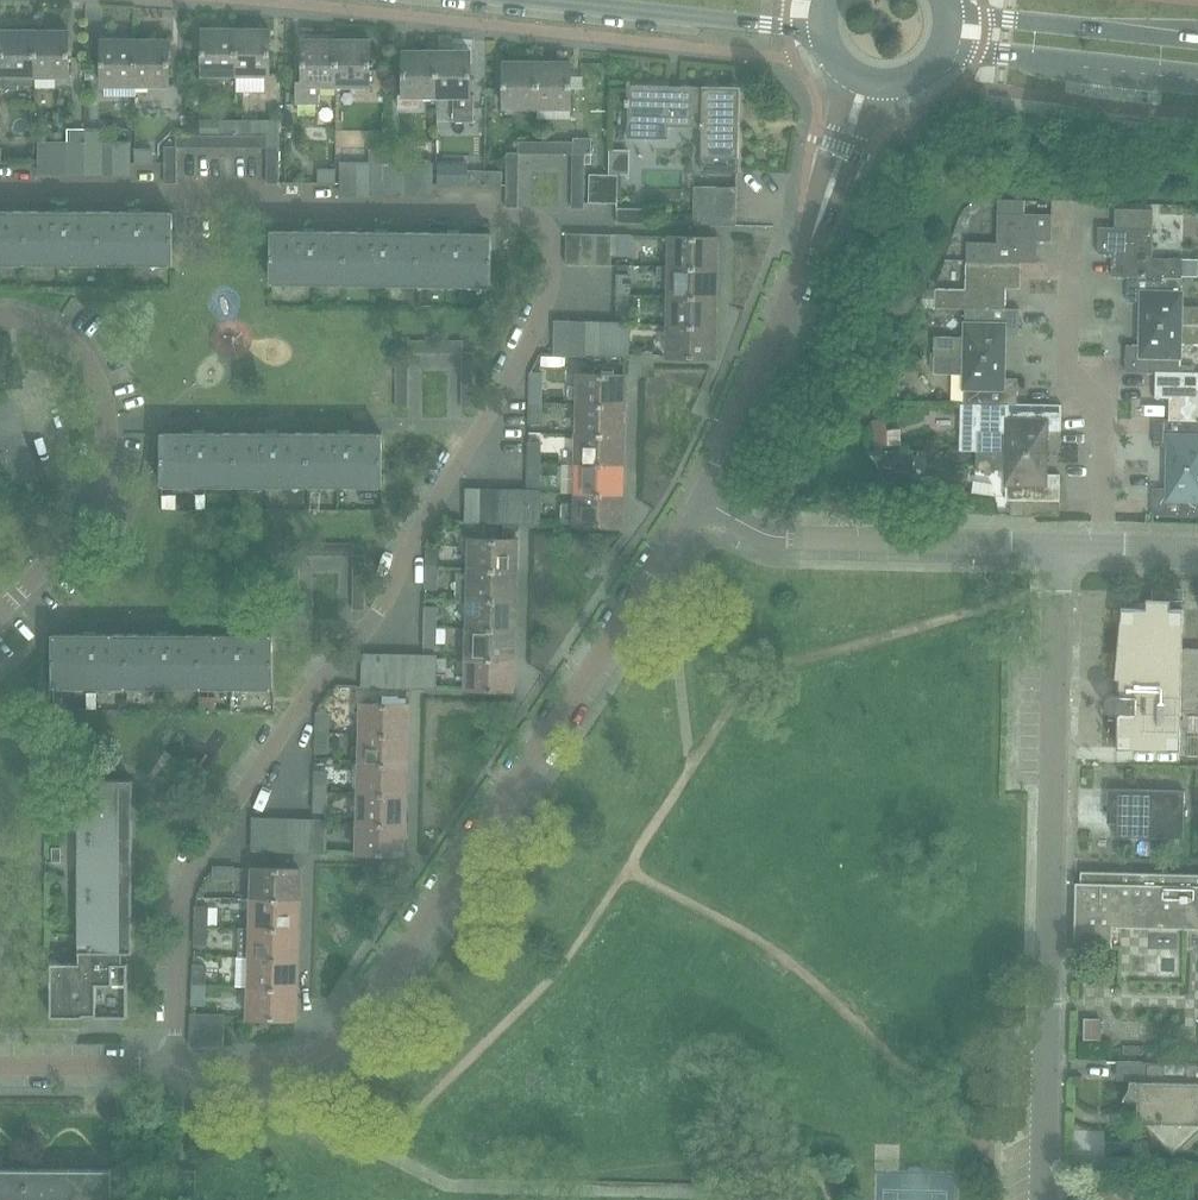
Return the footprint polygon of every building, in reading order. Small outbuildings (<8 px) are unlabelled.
[(203,29),(202,52),(202,73),(221,73),(221,70),(236,70),(236,33),(221,33),(221,29),(203,29)] [(251,33),(236,33),(236,70),(251,70),(251,73),(269,74),(270,29),(251,29),(251,33)] [(49,35),(36,35),(36,72),(53,72),(53,76),(68,76),(68,54),(68,30),(49,30),(49,35)] [(1,31),(1,54),(2,76),(2,88),(18,88),(18,84),(36,84),(36,72),(36,35),(20,35),(20,31),(1,31)] [(102,39),(102,63),(102,84),(120,84),(120,80),(136,81),(136,44),(121,44),(121,39),(102,39)] [(151,44),(136,44),(136,81),(150,81),(150,84),(169,85),(169,40),(151,40),(151,44)] [(303,40),(303,63),(303,81),(296,81),(296,103),(320,104),(320,85),(321,85),(321,81),(336,81),(336,44),(322,44),(322,40),(303,40)] [(351,44),(336,44),(336,81),(351,81),(351,85),(370,85),(370,40),(351,40),(351,44)] [(403,51),(403,74),(403,95),(398,95),(399,108),(419,108),(419,97),(422,97),(422,92),(437,92),(437,55),(422,55),(422,51),(403,51)] [(452,55),(437,55),(437,92),(451,92),(451,96),(455,96),(454,121),(474,121),(474,97),(470,97),(470,51),(452,51),(452,55)] [(504,61),(503,85),(503,106),(522,106),(522,102),(537,102),(537,66),(522,66),(522,62),(504,61)] [(552,66),(537,66),(537,102),(552,102),(552,106),(570,106),(571,62),(552,62),(552,66)] [(700,127),(702,127),(703,87),(681,86),(681,91),(669,91),(669,86),(634,85),(634,86),(629,85),(630,81),(626,81),(626,99),(623,98),(623,106),(628,106),(627,128),(628,128),(628,139),(667,139),(667,125),(700,125),(700,127)] [(743,87),(703,87),(702,127),(701,171),(737,172),(738,91),(743,91),(743,87)] [(267,147),(280,147),(280,119),(253,120),(253,135),(258,135),(267,135),(267,147)] [(235,135),(235,120),(219,120),(219,135),(222,135),(231,135),(235,135)] [(253,120),(235,120),(235,135),(240,135),(249,135),(253,135),(253,120)] [(68,142),(71,142),(86,142),(86,129),(68,129),(68,142)] [(114,130),(86,129),(86,142),(100,142),(114,142),(114,130)] [(176,135),(176,146),(177,146),(177,147),(186,147),(186,135),(176,135)] [(195,135),(186,135),(186,147),(195,147),(195,135)] [(204,135),(195,135),(195,147),(204,147),(204,135)] [(213,135),(204,135),(204,147),(213,147),(213,135)] [(222,135),(219,135),(213,135),(213,147),(222,147),(222,135)] [(231,135),(222,135),(222,147),(231,147),(231,135)] [(240,135),(235,135),(231,135),(231,147),(240,147),(240,135)] [(249,135),(240,135),(240,147),(249,147),(249,135)] [(253,135),(249,135),(249,147),(258,147),(258,135),(253,135)] [(267,135),(258,135),(258,147),(267,147),(267,135)] [(573,137),(573,142),(573,153),(585,153),(590,153),(590,137),(573,137)] [(518,141),(518,152),(519,152),(519,153),(528,153),(528,141),(518,141)] [(537,141),(528,141),(528,153),(537,153),(537,141)] [(546,141),(537,141),(537,153),(546,153),(546,141)] [(555,141),(546,141),(546,153),(555,153),(555,141)] [(564,141),(555,141),(555,153),(564,153),(564,141)] [(573,142),(564,141),(564,153),(573,153),(573,142)] [(39,142),(40,162),(39,173),(55,173),(56,142),(39,142)] [(71,142),(68,142),(56,142),(55,173),(71,173),(71,142)] [(86,142),(71,142),(71,173),(85,173),(86,142)] [(100,142),(86,142),(85,173),(100,173),(100,142)] [(114,142),(100,142),(100,173),(114,173),(114,142)] [(130,143),(114,142),(114,173),(130,173),(130,163),(130,143)] [(165,146),(165,156),(177,156),(177,147),(177,146),(176,146),(165,146)] [(280,147),(267,147),(267,156),(280,156),(280,147)] [(153,148),(135,148),(135,163),(153,163),(153,148)] [(373,149),(373,162),(387,162),(387,149),(373,149)] [(404,150),(387,149),(387,162),(401,163),(404,163),(404,150)] [(519,152),(518,152),(507,152),(506,162),(519,162),(519,153),(519,152)] [(585,153),(573,153),(572,162),(585,162),(585,153)] [(177,156),(165,156),(165,163),(165,165),(177,165),(177,156)] [(280,156),(267,156),(267,165),(280,165),(280,156)] [(357,162),(341,162),(341,183),(341,193),(357,193),(357,162)] [(373,162),(357,162),(357,193),(372,193),(373,162)] [(387,162),(373,162),(372,193),(387,194),(387,162)] [(401,163),(387,162),(387,194),(401,194),(401,163)] [(519,162),(506,162),(506,171),(518,171),(519,162)] [(585,162),(572,162),(572,171),(584,172),(585,162)] [(416,163),(404,163),(401,163),(401,194),(416,194),(416,163)] [(432,163),(416,163),(416,194),(432,194),(432,184),(432,163)] [(177,165),(165,165),(165,174),(177,174),(177,165)] [(280,165),(267,165),(267,174),(279,174),(280,165)] [(335,169),(318,169),(318,183),(335,183),(335,169)] [(487,171),(468,170),(468,185),(487,185),(487,171)] [(502,171),(487,171),(487,185),(501,185),(502,171)] [(518,171),(506,171),(506,180),(518,180),(518,171)] [(584,172),(572,171),(572,180),(584,181),(584,172)] [(589,201),(600,201),(603,201),(604,173),(590,173),(589,201)] [(619,173),(604,173),(603,201),(618,201),(619,173)] [(177,174),(165,174),(165,183),(177,183),(177,174)] [(279,174),(267,174),(267,183),(279,183),(279,174)] [(518,180),(506,180),(506,185),(506,189),(518,189),(518,180)] [(584,181),(572,180),(572,190),(584,190),(584,181)] [(737,187),(694,186),(693,224),(736,225),(737,187)] [(518,189),(506,189),(506,198),(518,198),(518,189)] [(584,190),(572,190),(572,199),(584,199),(584,190)] [(518,198),(506,198),(506,207),(518,207),(518,198)] [(966,242),(966,261),(1036,262),(1037,240),(1051,240),(1052,214),(1023,213),(1024,199),(997,198),(996,243),(966,242)] [(584,199),(572,199),(572,208),(584,208),(584,201),(584,199)] [(645,208),(618,207),(618,221),(644,222),(645,208)] [(57,211),(26,211),(26,256),(99,257),(99,211),(68,211),(69,208),(57,208),(57,211)] [(1127,276),(1182,277),(1182,276),(1197,277),(1197,259),(1182,259),(1151,258),(1153,208),(1114,208),(1114,227),(1098,226),(1097,253),(1112,253),(1111,276),(1127,276)] [(130,211),(99,211),(99,257),(171,257),(171,263),(173,263),(173,211),(141,211),(141,209),(130,209),(130,211)] [(26,256),(26,211),(0,211),(0,256),(26,256)] [(303,230),(279,230),(272,230),(271,282),(273,282),(273,276),(344,277),(345,231),(315,231),(315,228),(303,228),(303,230)] [(376,232),(345,231),(344,277),(416,277),(417,232),(387,232),(387,229),(376,229),(376,232)] [(448,233),(417,232),(416,277),(489,278),(489,284),(491,284),(491,233),(460,232),(460,230),(448,230),(448,233)] [(566,233),(565,263),(580,264),(581,233),(566,233)] [(595,234),(581,233),(580,264),(595,264),(595,234)] [(611,234),(595,234),(595,264),(610,264),(611,234)] [(617,235),(617,255),(629,255),(629,235),(617,235)] [(716,237),(670,235),(669,266),(716,268),(716,237)] [(935,308),(965,309),(1005,310),(1005,308),(1006,287),(1020,287),(1020,262),(966,261),(965,289),(935,288),(935,308)] [(716,268),(669,266),(658,266),(657,279),(669,279),(669,296),(715,297),(716,268)] [(631,275),(616,275),(616,295),(630,295),(631,275)] [(1140,323),(1197,325),(1197,306),(1181,306),(1182,277),(1127,276),(1126,301),(1141,302),(1140,323)] [(630,295),(616,295),(616,315),(630,315),(630,295)] [(715,297),(669,296),(668,325),(714,327),(715,297)] [(934,336),(934,355),(1004,357),(1004,334),(1019,335),(1019,308),(1005,308),(1005,310),(965,309),(965,337),(934,336)] [(556,322),(555,353),(571,354),(572,323),(556,322)] [(586,323),(572,323),(571,354),(585,354),(586,323)] [(601,323),(586,323),(585,354),(600,354),(601,323)] [(616,324),(601,323),(600,354),(625,355),(627,355),(628,324),(616,324)] [(1155,372),(1180,372),(1181,343),(1197,343),(1197,325),(1140,323),(1140,345),(1126,345),(1125,371),(1155,372)] [(714,327),(668,325),(667,356),(714,357),(714,327)] [(408,340),(408,352),(417,352),(417,340),(408,340)] [(426,340),(417,340),(417,352),(426,352),(426,340)] [(435,340),(426,340),(426,352),(435,352),(435,340)] [(444,340),(435,340),(435,352),(444,352),(444,340)] [(453,340),(444,340),(444,352),(453,352),(453,340)] [(462,341),(453,340),(453,352),(462,352),(462,341)] [(408,352),(396,352),(396,361),(408,361),(408,352)] [(474,352),(462,352),(462,361),(474,361),(474,352)] [(963,403),(977,403),(1017,403),(1018,378),(1003,377),(1004,357),(934,355),(933,374),(964,375),(963,403)] [(408,370),(408,361),(396,361),(396,370),(408,370)] [(474,370),(474,361),(462,361),(462,371),(474,370)] [(408,379),(408,370),(396,370),(396,379),(408,379)] [(474,379),(474,370),(462,371),(462,380),(474,379)] [(542,373),(530,372),(529,403),(541,403),(542,373)] [(1168,418),(1197,419),(1197,373),(1180,372),(1155,372),(1155,397),(1169,398),(1168,418)] [(625,374),(579,373),(578,404),(624,405),(625,374)] [(408,388),(408,379),(396,379),(396,388),(408,388)] [(474,388),(474,379),(462,380),(462,389),(474,388)] [(408,397),(408,388),(396,388),(396,397),(408,397)] [(474,397),(474,388),(462,389),(462,398),(474,397)] [(0,393),(0,407),(10,403),(5,391),(0,393)] [(408,407),(408,397),(396,397),(396,407),(408,407)] [(474,406),(474,397),(462,398),(462,407),(474,406)] [(10,403),(0,407),(0,421),(14,415),(10,403)] [(541,403),(529,403),(529,422),(541,422),(541,403)] [(976,432),(976,451),(1046,452),(1047,431),(1061,431),(1062,404),(1017,403),(977,403),(977,410),(1008,410),(1007,433),(976,432)] [(624,405),(578,404),(577,434),(623,435),(624,405)] [(14,415),(0,421),(0,435),(19,427),(14,415)] [(1167,466),(1197,467),(1197,419),(1168,418),(1154,418),(1153,445),(1168,445),(1167,466)] [(19,427),(0,435),(0,449),(24,439),(19,427)] [(194,432),(162,432),(162,438),(162,449),(162,484),(163,484),(163,478),(234,478),(235,432),(205,432),(205,430),(194,430),(194,432)] [(266,432),(235,432),(234,478),(307,478),(308,433),(278,432),(278,430),(266,430),(266,432)] [(339,433),(308,433),(307,478),(380,478),(380,484),(381,484),(382,433),(350,433),(350,430),(339,430),(339,433)] [(623,435),(577,434),(576,463),(623,464),(623,435)] [(540,442),(528,442),(528,462),(540,462),(540,442)] [(1046,452),(976,451),(976,469),(1006,470),(1005,499),(1025,500),(1025,514),(1036,515),(1059,515),(1059,513),(1060,474),(1046,473),(1046,452)] [(540,462),(528,462),(528,481),(540,482),(540,462)] [(623,464),(576,463),(576,492),(622,493),(623,464)] [(1167,466),(1167,488),(1152,488),(1152,513),(1152,515),(1197,516),(1197,467),(1167,466)] [(467,490),(466,520),(482,521),(483,490),(467,490)] [(497,491),(483,490),(482,521),(497,521),(497,491)] [(513,491),(497,491),(497,521),(512,521),(513,491)] [(527,491),(513,491),(512,521),(516,522),(538,522),(539,491),(527,491)] [(622,493),(576,492),(576,503),(563,503),(563,522),(621,524),(622,493)] [(516,539),(470,538),(469,569),(515,570),(516,539)] [(299,543),(299,554),(299,555),(308,555),(308,543),(299,543)] [(317,543),(308,543),(308,555),(317,555),(317,543)] [(326,543),(317,543),(317,555),(326,555),(326,543)] [(335,543),(326,543),(326,555),(335,555),(335,543)] [(344,543),(335,543),(335,555),(344,555),(344,543)] [(354,543),(344,543),(344,555),(353,555),(354,555),(354,554),(354,543)] [(438,548),(426,547),(426,567),(438,567),(438,548)] [(287,554),(287,563),(299,564),(299,555),(299,554),(287,554)] [(366,555),(354,554),(354,555),(353,555),(353,564),(365,564),(366,555)] [(299,564),(287,563),(287,573),(299,573),(299,564)] [(365,564),(353,564),(353,573),(365,573),(365,564)] [(438,567),(426,567),(425,587),(437,587),(438,567)] [(515,570),(469,569),(469,572),(457,572),(456,598),(468,598),(515,599),(515,570)] [(299,573),(287,573),(287,582),(299,582),(299,573)] [(365,573),(353,573),(353,582),(365,582),(365,573)] [(299,582),(287,582),(287,591),(299,591),(299,582)] [(365,582),(353,582),(353,591),(365,591),(365,582)] [(299,591),(287,591),(287,600),(299,600),(299,591)] [(365,591),(353,591),(353,600),(365,600),(365,591)] [(515,599),(468,598),(468,628),(514,629),(515,599)] [(299,600),(287,600),(287,609),(299,609),(299,600)] [(365,600),(353,600),(353,609),(365,609),(365,600)] [(1181,704),(1182,664),(1183,609),(1169,609),(1169,600),(1146,600),(1145,608),(1121,608),(1114,678),(1118,678),(1118,694),(1112,694),(1108,696),(1106,699),(1105,703),(1106,707),(1109,711),(1113,712),(1117,712),(1116,747),(1180,749),(1181,704)] [(437,606),(425,606),(424,626),(436,626),(437,606)] [(436,626),(424,626),(424,646),(436,646),(436,626)] [(514,629),(468,628),(467,657),(513,658),(514,629)] [(85,634),(53,633),(54,685),(55,685),(55,679),(126,680),(126,634),(96,634),(96,631),(85,631),(85,634)] [(157,634),(126,634),(126,680),(198,680),(198,634),(168,634),(168,632),(157,632),(157,634)] [(230,634),(198,634),(198,680),(272,680),(272,686),(273,686),(273,635),(241,635),(241,632),(230,632),(230,634)] [(1196,650),(1190,664),(1182,664),(1181,704),(1197,705),(1197,704),(1197,650),(1196,650)] [(362,655),(361,685),(377,685),(378,655),(362,655)] [(392,655),(378,655),(377,685),(392,686),(392,655)] [(409,656),(392,655),(392,686),(408,686),(409,656)] [(423,656),(409,656),(408,686),(434,687),(435,656),(423,656)] [(513,658),(467,657),(466,688),(512,688),(513,658)] [(408,704),(362,702),(361,734),(407,736),(408,704)] [(329,712),(317,712),(316,732),(328,732),(329,712)] [(328,732),(316,732),(316,752),(328,752),(328,732)] [(407,736),(361,734),(360,763),(406,764),(407,736)] [(406,764),(360,763),(359,793),(405,795),(406,764)] [(89,771),(79,771),(79,814),(79,962),(51,962),(51,966),(51,1016),(84,1016),(84,1014),(95,1014),(95,1016),(107,1016),(128,1016),(128,962),(123,962),(123,952),(132,952),(132,779),(113,779),(113,780),(89,780),(89,771)] [(327,771),(315,771),(315,791),(327,791),(327,771)] [(1114,836),(1138,836),(1183,837),(1184,790),(1108,788),(1107,813),(1115,813),(1114,836)] [(327,791),(315,791),(314,811),(326,811),(327,791)] [(405,795),(359,793),(358,822),(404,824),(405,795)] [(253,849),(268,850),(268,819),(254,819),(253,849)] [(283,820),(268,819),(268,850),(283,850),(283,820)] [(298,820),(283,820),(283,850),(298,850),(298,820)] [(314,820),(298,820),(298,850),(313,851),(314,820)] [(326,821),(314,820),(313,851),(325,851),(326,821)] [(404,824),(358,822),(357,852),(403,853),(404,824)] [(214,866),(213,872),(213,878),(233,878),(234,866),(214,866)] [(300,868),(253,867),(252,898),(299,899),(300,868)] [(1080,871),(1080,882),(1075,882),(1074,946),(1112,947),(1113,926),(1197,928),(1197,874),(1080,871)] [(299,899),(252,898),(251,928),(298,929),(299,899)] [(208,906),(196,906),(195,926),(207,926),(208,906)] [(207,926),(195,926),(194,945),(207,946),(207,926)] [(251,928),(240,927),(239,956),(297,958),(298,929),(251,928)] [(239,956),(237,956),(236,986),(249,986),(296,988),(297,958),(239,956)] [(206,965),(194,964),(193,984),(205,984),(206,965)] [(205,984),(193,984),(192,1004),(204,1004),(205,984)] [(296,988),(249,986),(248,1017),(295,1018),(296,988)] [(207,1015),(192,1014),(191,1044),(207,1045),(207,1015)] [(223,1015),(207,1015),(207,1045),(223,1045),(223,1043),(223,1016),(223,1015)] [(1197,1124),(1197,1063),(1145,1062),(1145,1069),(1144,1081),(1129,1081),(1129,1086),(1128,1090),(1125,1095),(1122,1099),(1123,1100),(1127,1095),(1137,1100),(1136,1122),(1156,1123),(1156,1128),(1158,1132),(1160,1136),(1164,1139),(1168,1141),(1173,1141),(1178,1141),(1182,1139),(1186,1136),(1189,1133),(1191,1128),(1192,1124),(1197,1124)] [(113,1198),(113,1169),(0,1169),(0,1199),(112,1199),(113,1198)]
